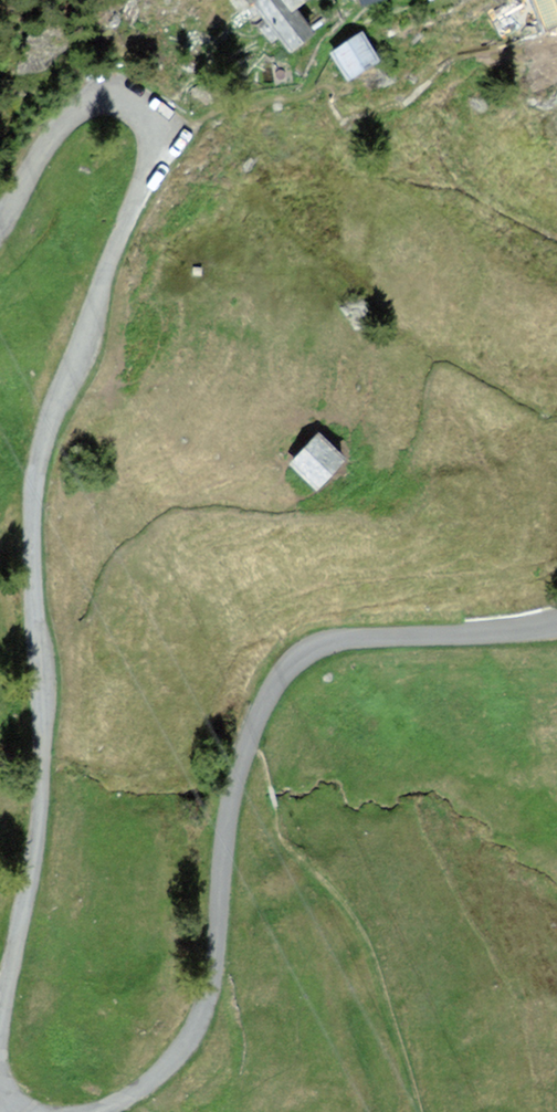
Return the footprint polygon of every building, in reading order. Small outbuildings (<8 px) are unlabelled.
[(274,57),(300,40),(283,14),(273,0),(236,0),(274,57)] [(283,14),(304,0),(273,0),(283,14)] [(490,13),(506,47),(556,24),(556,0),(518,0),(490,13)] [(354,36),(325,55),(341,80),(371,61),(354,36)] [(283,468),(308,493),(337,464),(312,439),(283,468)]
